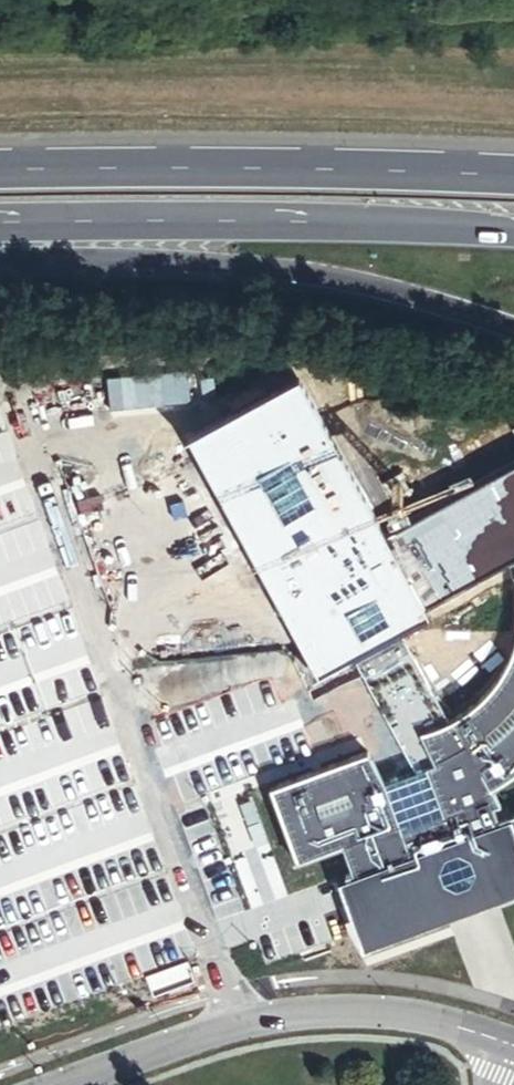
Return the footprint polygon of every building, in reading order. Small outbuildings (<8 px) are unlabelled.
[(513,882),(513,817),(498,823),(490,809),(498,806),(489,788),(513,773),(513,649),(511,657),(502,674),(491,689),(478,703),(462,716),(450,723),(399,634),(377,646),(374,642),(352,654),(418,771),(399,778),(382,785),(368,756),(272,791),(297,862),(342,847),(353,880),(341,885),(365,951),(445,921),(441,909),(468,899),(513,882)]
